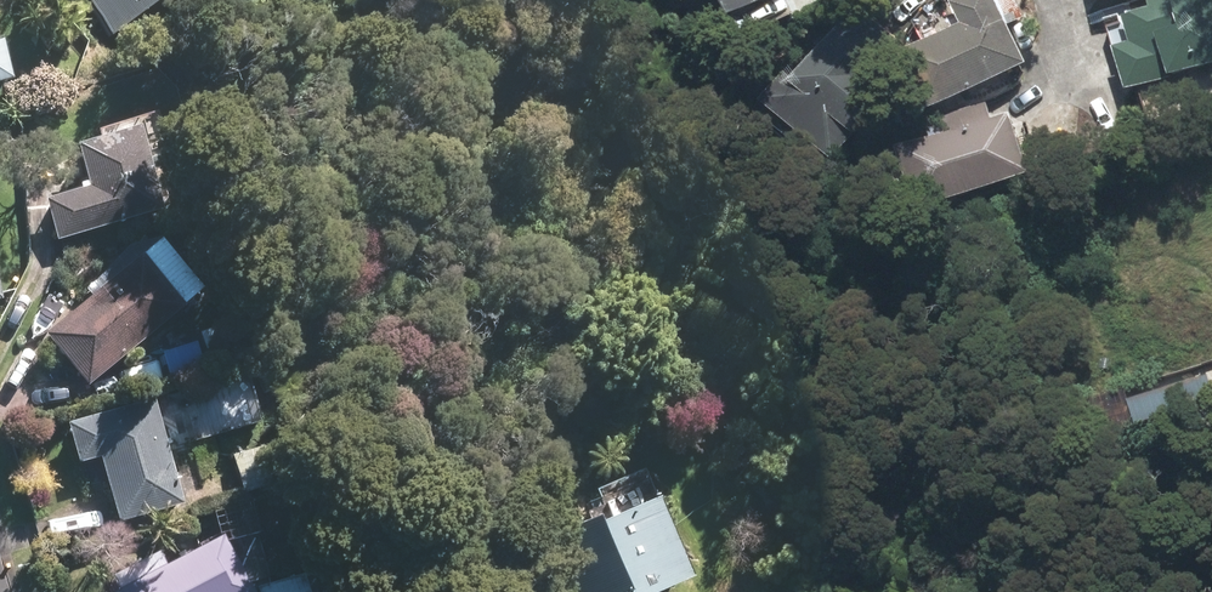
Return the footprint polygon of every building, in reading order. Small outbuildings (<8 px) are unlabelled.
[(110,35),(160,1),(175,22),(207,0),(85,0),(110,35)] [(691,16),(718,1),(729,23),(771,0),(682,0),(691,16)] [(989,0),(976,0),(956,10),(967,33),(906,62),(930,112),(1022,68),(989,0)] [(1155,9),(1158,19),(1130,27),(1137,51),(1121,56),(1131,91),(1211,68),(1211,0),(1185,0),(1155,9)] [(848,28),(776,118),(835,165),(883,105),(861,88),(886,57),(848,28)] [(1027,176),(1008,125),(988,132),(977,102),(930,119),(940,149),(904,162),(922,213),(1027,176)] [(155,214),(134,140),(80,155),(90,190),(45,203),(56,242),(155,214)] [(136,267),(49,340),(87,385),(174,312),(136,267)] [(175,505),(147,408),(70,430),(79,461),(100,456),(118,521),(175,505)] [(267,449),(234,458),(244,494),(277,485),(267,449)] [(591,528),(618,591),(648,591),(680,578),(648,504),(591,528)] [(127,591),(244,591),(218,544),(127,591)] [(306,580),(267,591),(310,591),(306,580)]
